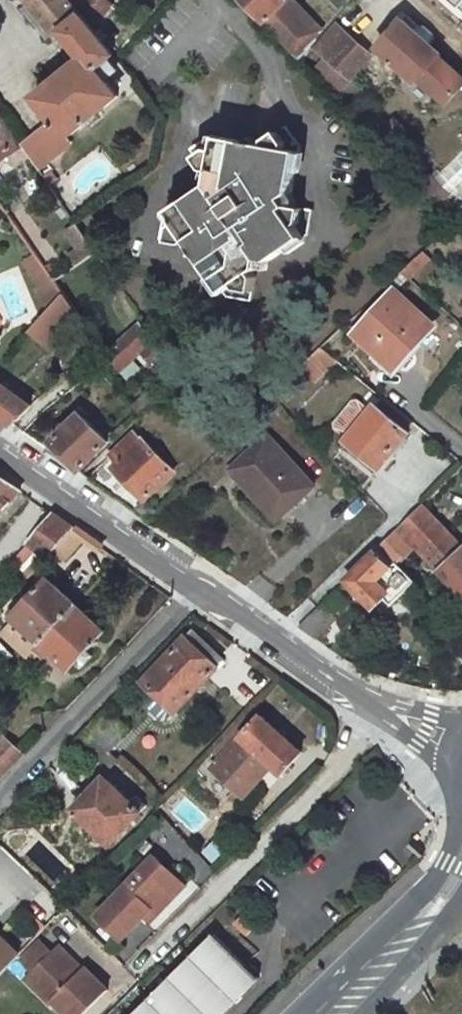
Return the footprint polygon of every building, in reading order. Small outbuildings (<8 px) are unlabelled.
[(60,40),(65,36),(84,58),(37,98),(70,139),(122,97),(109,80),(120,71),(112,61),(116,57),(70,0),(27,0),(60,40)] [(301,59),(326,33),(294,1),(295,0),(244,0),(301,59)] [(406,20),(381,47),(404,68),(407,65),(435,90),(455,68),(442,56),(444,54),(432,44),(436,40),(436,34),(426,25),(421,25),(417,30),(406,20)] [(321,68),(352,35),(342,26),(311,59),(321,68)] [(321,68),(343,89),(374,55),(352,35),(321,68)] [(225,291),(252,297),(261,264),(312,233),(317,204),(292,200),(304,141),(289,119),(270,133),(269,139),(213,129),(190,142),(204,162),(211,163),(209,179),(163,208),(159,234),(190,242),(225,291)] [(47,266),(87,239),(21,141),(0,155),(0,197),(5,205),(47,266)] [(425,252),(404,273),(413,281),(434,262),(425,252)] [(41,289),(51,304),(64,290),(47,266),(37,273),(46,286),(41,289)] [(29,330),(51,349),(81,316),(64,290),(51,304),(29,330)] [(394,295),(357,334),(394,368),(431,329),(394,295)] [(138,320),(102,354),(118,376),(141,353),(171,393),(182,386),(138,320)] [(314,348),(296,366),(310,381),(329,363),(314,348)] [(10,426),(29,407),(0,387),(0,419),(10,426)] [(371,407),(343,442),(376,467),(404,433),(371,407)] [(42,449),(76,473),(106,443),(75,413),(42,449)] [(264,434),(228,470),(278,519),(313,483),(264,434)] [(131,437),(110,459),(117,466),(113,470),(132,490),(119,503),(132,513),(171,473),(140,443),(139,445),(131,437)] [(19,493),(0,479),(0,512),(19,493)] [(395,528),(411,545),(461,597),(461,547),(421,504),(395,528)] [(30,546),(45,561),(52,554),(73,531),(52,516),(28,544),(30,546)] [(395,528),(343,580),(371,607),(398,581),(387,569),(411,545),(395,528)] [(52,554),(63,564),(85,540),(73,531),(52,554)] [(45,561),(30,546),(18,559),(34,573),(45,561)] [(75,605),(48,579),(22,606),(24,608),(0,633),(0,635),(24,660),(28,655),(75,605)] [(319,603),(294,627),(314,641),(336,620),(326,610),(326,603),(319,603)] [(79,658),(103,631),(75,605),(28,655),(32,660),(37,655),(40,658),(47,650),(67,668),(77,656),(79,658)] [(193,635),(186,642),(213,667),(220,661),(193,635)] [(184,640),(144,682),(175,711),(215,670),(213,667),(186,642),(184,640)] [(260,715),(213,769),(243,798),(272,767),(282,776),(304,753),(260,715)] [(1,736),(0,737),(0,780),(23,756),(1,736)] [(102,777),(72,808),(108,843),(139,812),(128,801),(102,777)] [(128,801),(139,812),(145,806),(134,795),(128,801)] [(213,864),(231,851),(221,838),(204,850),(213,864)] [(155,854),(98,915),(122,938),(156,901),(164,908),(188,885),(155,854)] [(247,906),(234,919),(246,931),(259,918),(247,906)] [(139,1013),(222,1013),(261,975),(219,934),(139,1013)] [(0,936),(0,976),(20,955),(0,936)] [(29,975),(53,999),(68,1013),(85,1013),(107,992),(81,968),(79,970),(55,947),(29,975)] [(53,999),(29,975),(24,980),(49,1004),(53,999)]
